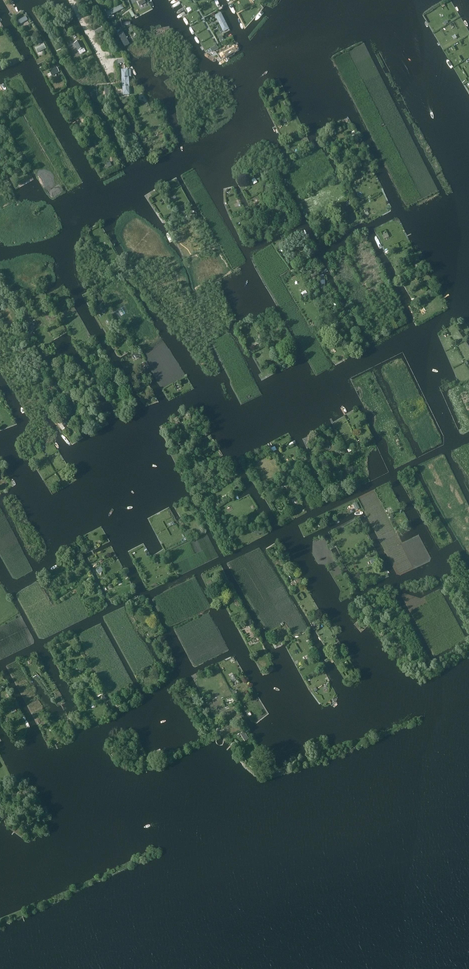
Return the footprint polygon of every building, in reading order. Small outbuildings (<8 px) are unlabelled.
[(108,16),(122,9),(120,5),(106,12),(108,16)] [(221,13),(215,16),(223,32),(229,29),(221,13)] [(17,22),(19,25),(27,20),(25,17),(17,22)] [(96,36),(104,32),(101,27),(93,31),(96,36)] [(128,43),(122,31),(118,33),(125,45),(128,43)] [(37,53),(46,49),(43,43),(34,48),(37,53)] [(80,43),(75,45),(79,52),(83,49),(80,43)] [(239,51),(236,45),(219,54),(222,60),(239,51)] [(51,76),(59,72),(57,68),(49,71),(51,76)] [(128,69),(121,70),(123,96),(130,95),(128,69)]
